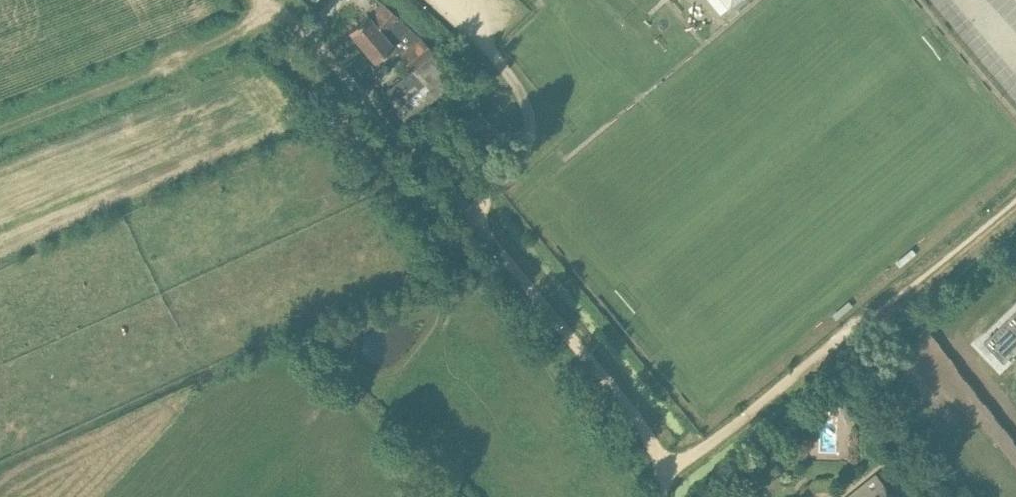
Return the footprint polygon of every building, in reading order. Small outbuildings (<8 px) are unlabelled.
[(403,20),(383,2),(370,16),(368,15),(350,30),(376,61),(394,46),(413,69),(382,95),(409,125),(455,78),(432,53),(434,51),(421,36),(420,37),(403,20)] [(987,336),(1007,356),(1015,347),(1015,308),(987,336)] [(873,476),(848,496),(890,496),(873,476)]
